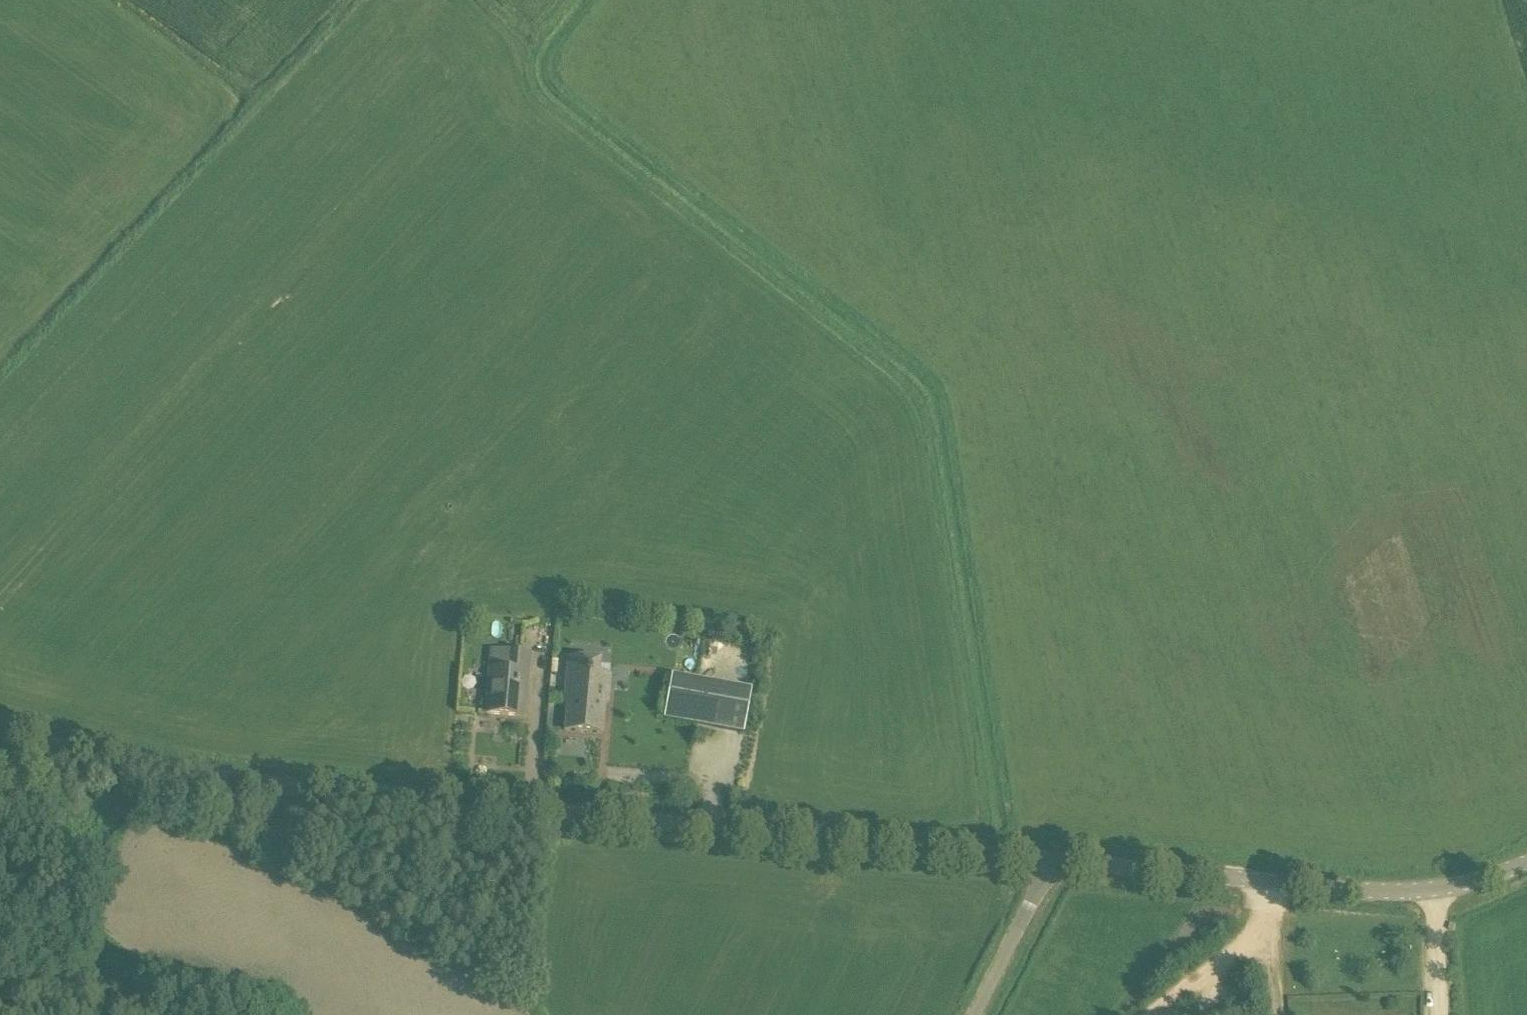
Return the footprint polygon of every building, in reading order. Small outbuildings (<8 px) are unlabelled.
[(529,654),(492,650),(486,713),(522,716),(524,690),(526,691),(529,654)] [(754,654),(742,651),(737,677),(749,680),(754,654)] [(608,703),(612,661),(567,657),(563,703),(566,703),(564,730),(602,733),(605,703),(608,703)] [(744,734),(752,689),(671,675),(663,719),(744,734)] [(1195,934),(1200,943),(1203,941),(1206,940),(1208,938),(1211,936),(1214,935),(1217,933),(1212,924),(1195,934)]
